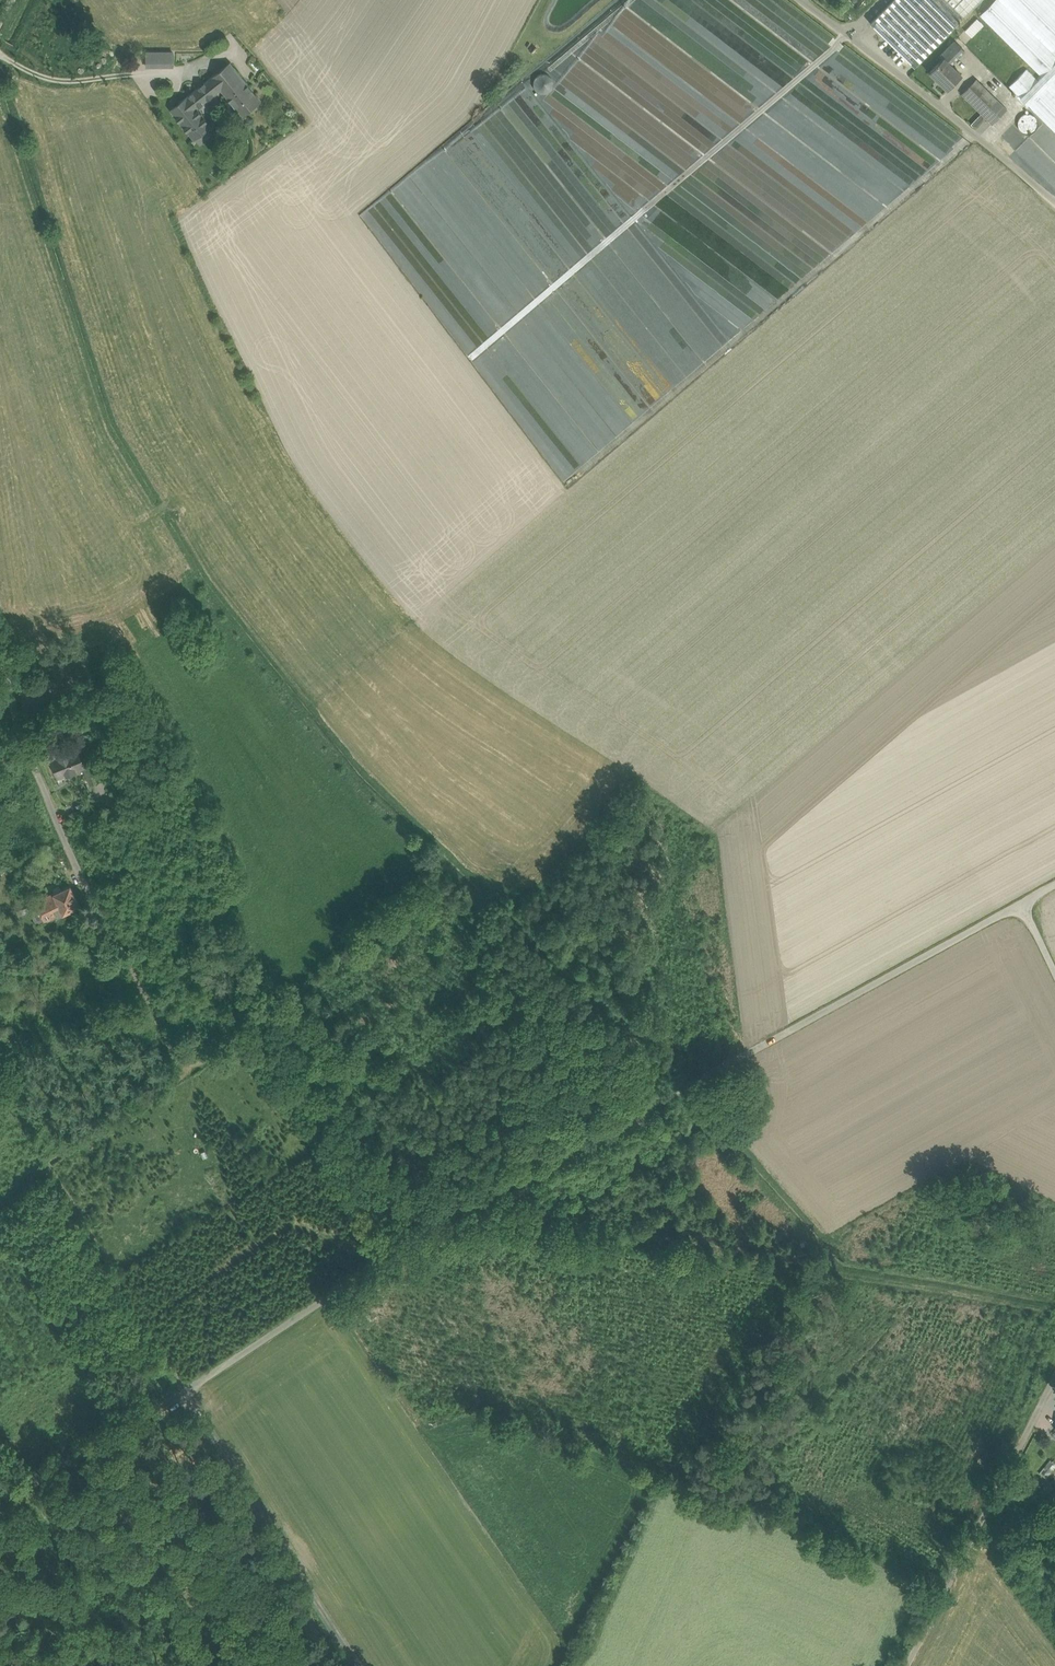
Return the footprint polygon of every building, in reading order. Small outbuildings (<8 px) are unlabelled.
[(947,0),(893,0),(870,23),(914,66),(964,17),(947,0)] [(964,17),(980,0),(947,0),(964,17)] [(1000,0),(994,0),(979,15),(1041,77),(1054,63),(1054,55),(1000,0)] [(1041,0),(1000,0),(1054,55),(1054,14),(1041,0)] [(1054,14),(1054,0),(1041,0),(1054,14)] [(1027,68),(976,18),(959,36),(1009,86),(1018,77),(1027,68)] [(955,40),(940,55),(943,58),(944,57),(951,64),(965,50),(955,40)] [(173,52),(146,52),(146,65),(173,65),(173,52)] [(943,58),(930,71),(948,89),(962,75),(951,64),(944,57),(943,58)] [(230,62),(204,82),(212,92),(219,86),(224,92),(242,78),(246,83),(247,83),(230,62)] [(1021,98),(1020,98),(1027,105),(1054,77),(1054,63),(1041,77),(1038,80),(1030,89),(1021,98)] [(1038,80),(1027,68),(1018,77),(1030,89),(1038,80)] [(1030,89),(1018,77),(1009,86),(1020,98),(1021,98),(1030,89)] [(1027,105),(1054,132),(1054,77),(1027,105)] [(246,83),(242,78),(224,92),(242,116),(261,101),(246,83)] [(986,88),(976,78),(961,93),(967,99),(973,93),(977,97),(986,88)] [(204,82),(199,86),(206,96),(212,92),(204,82)] [(199,86),(187,95),(197,107),(208,98),(206,96),(199,86)] [(986,88),(977,97),(983,103),(992,94),(986,88)] [(977,97),(973,93),(967,99),(982,114),(988,108),(983,103),(977,97)] [(992,94),(983,103),(988,108),(997,99),(992,94)] [(197,107),(187,95),(170,109),(194,139),(204,131),(211,126),(197,107)] [(988,108),(982,114),(992,124),(1007,109),(997,99),(988,108)] [(1031,127),(1034,127),(1034,113),(1017,114),(1018,131),(1026,130),(1026,136),(1031,136),(1031,127)] [(981,132),(990,124),(984,118),(976,127),(981,132)] [(204,131),(194,139),(197,143),(207,135),(204,131)] [(742,233),(737,240),(756,255),(761,248),(742,233)] [(77,748),(60,754),(60,752),(50,756),(57,774),(66,771),(67,773),(84,766),(83,762),(77,748)] [(106,777),(98,756),(91,759),(99,780),(106,777)] [(99,780),(91,759),(83,762),(84,766),(90,783),(99,780)] [(71,885),(53,893),(63,913),(80,905),(71,885)] [(53,893),(35,901),(36,902),(45,921),(45,922),(63,913),(53,893)] [(45,921),(36,902),(29,905),(37,924),(45,921)] [(37,924),(29,905),(21,909),(27,922),(37,924)]
